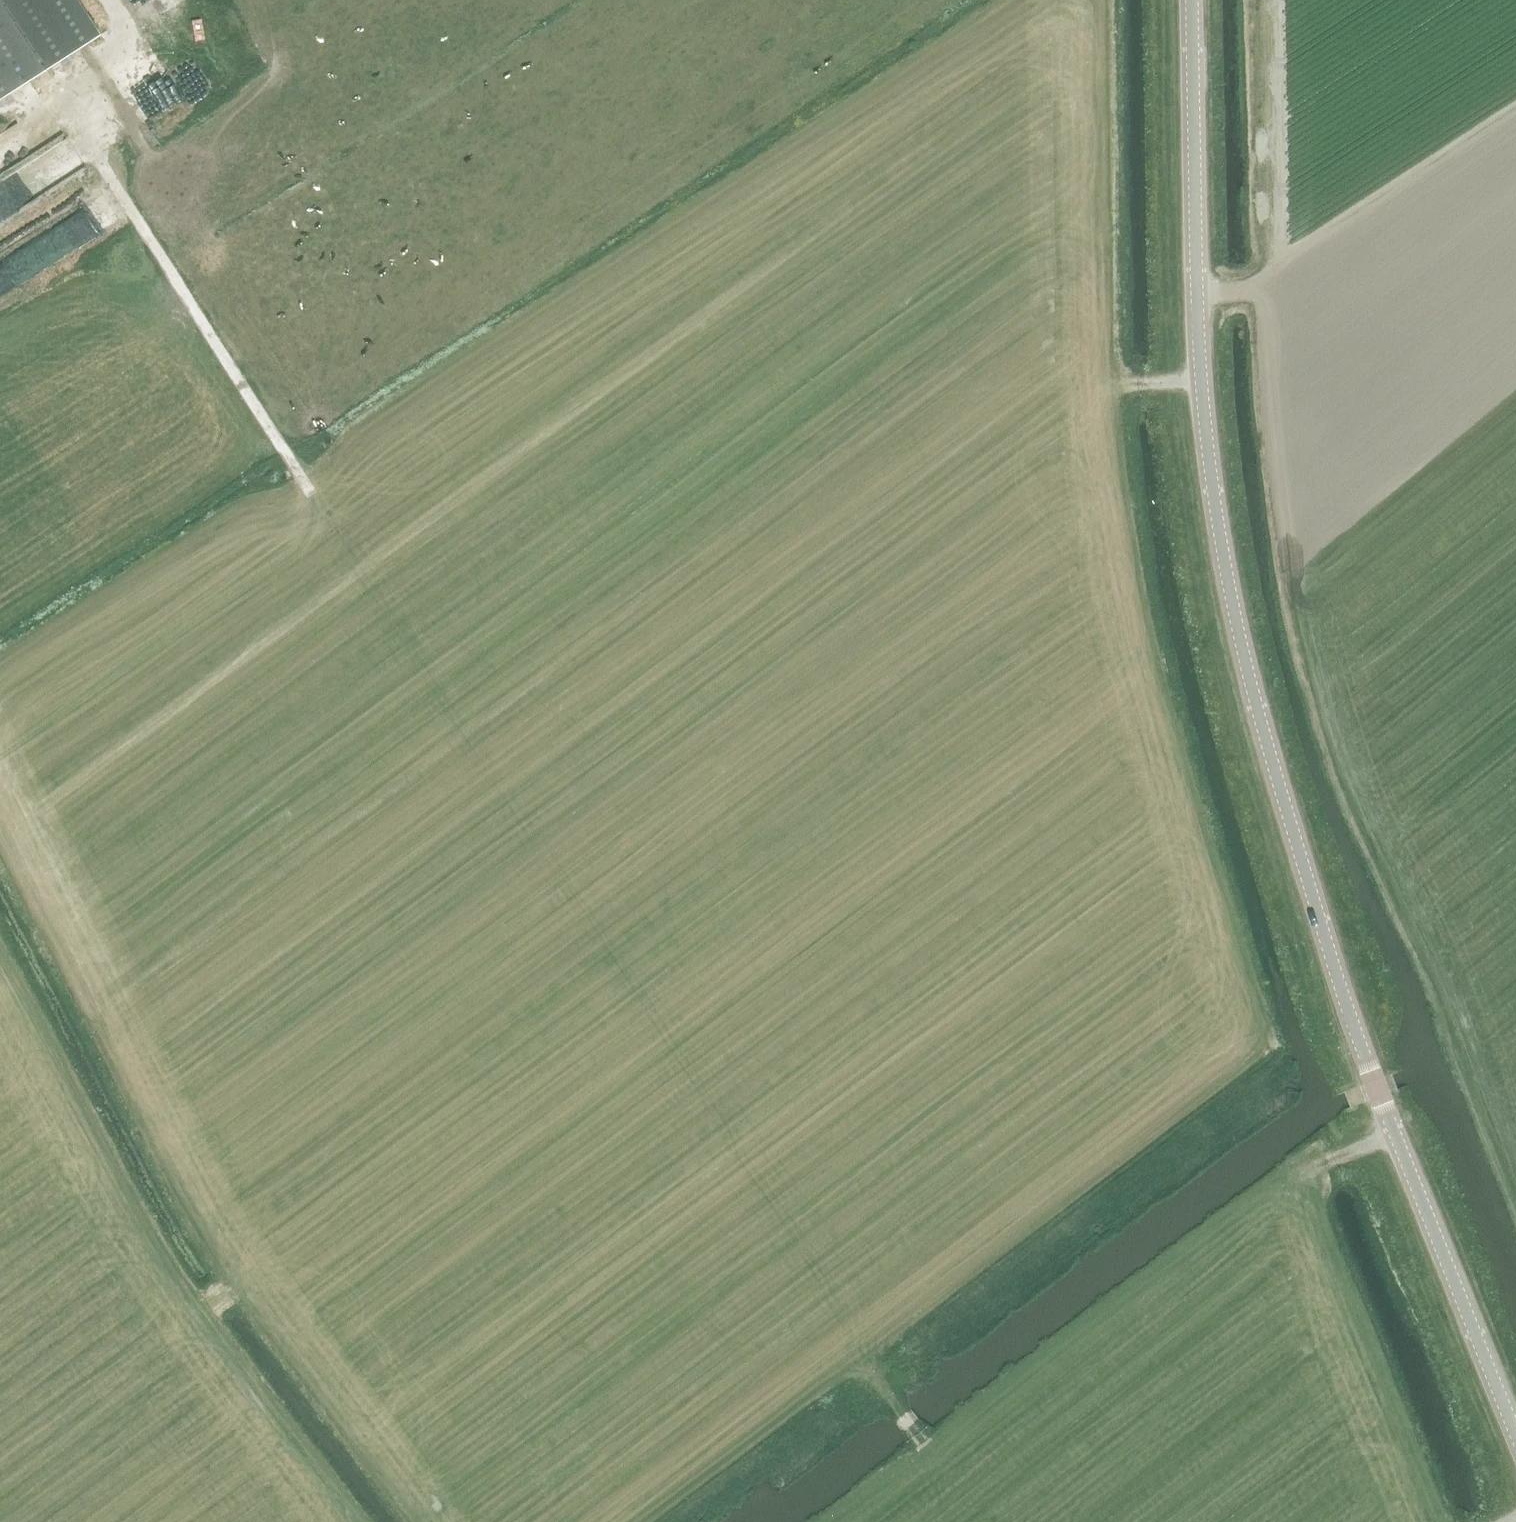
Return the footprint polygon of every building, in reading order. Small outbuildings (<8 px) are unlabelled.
[(101,35),(78,0),(0,0),(0,100),(101,35)] [(204,63),(217,80),(226,73),(213,56),(204,63)] [(0,259),(0,287),(13,276),(0,259)]
